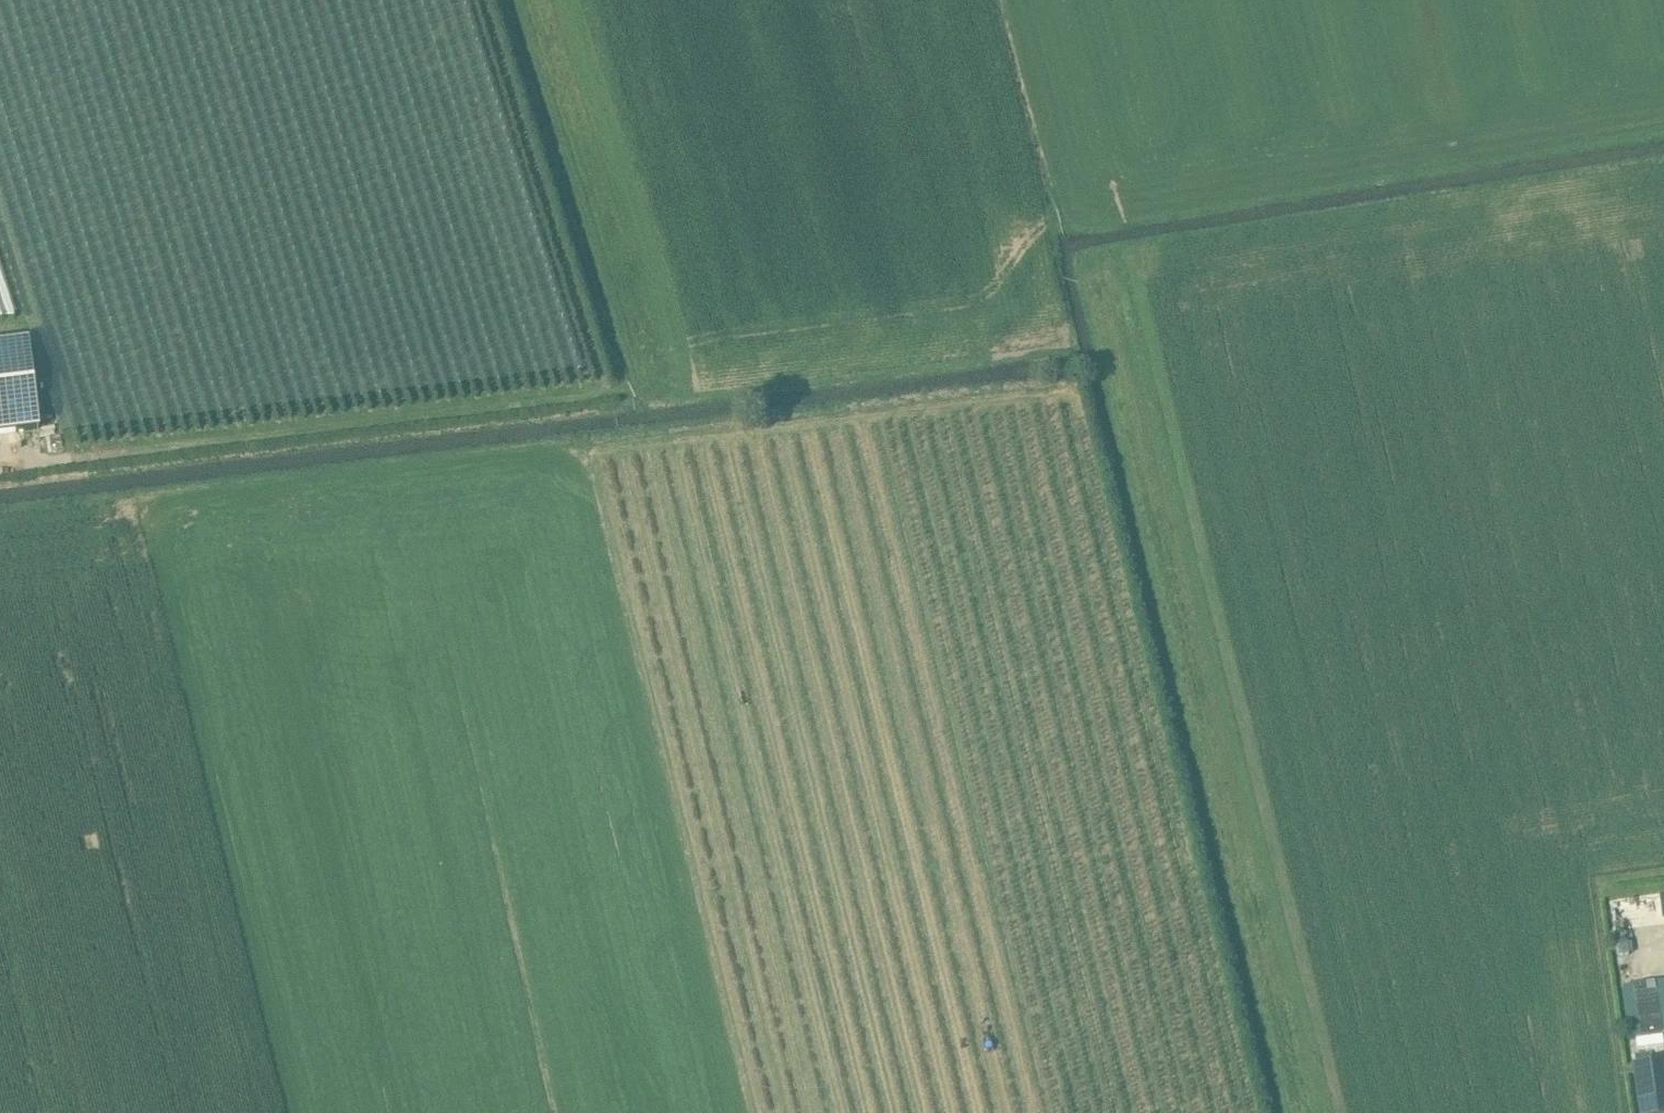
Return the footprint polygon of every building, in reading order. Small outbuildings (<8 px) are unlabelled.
[(41,432),(30,342),(0,346),(0,436),(41,432)] [(1640,1112),(1663,1112),(1663,1061),(1634,1065),(1640,1112)]
